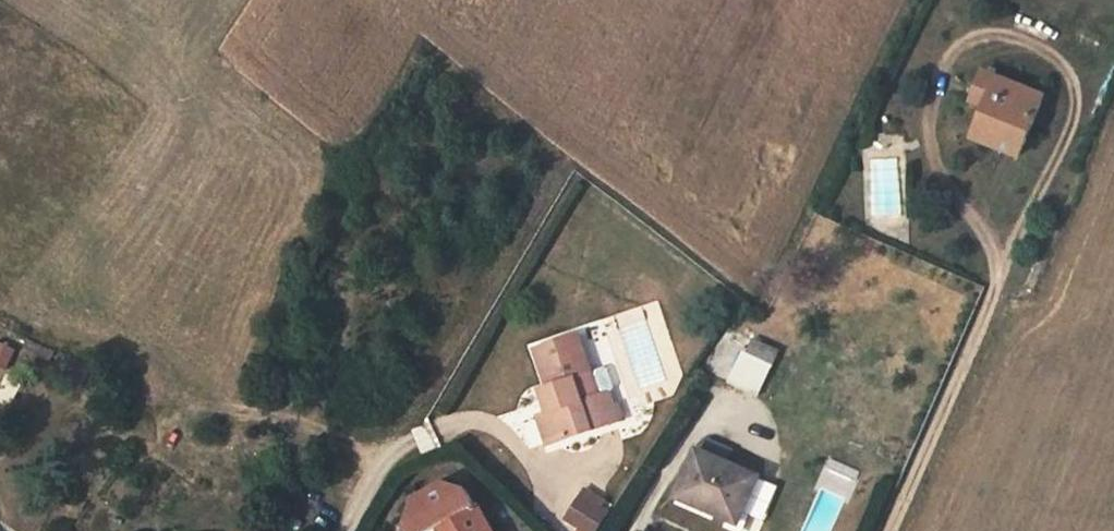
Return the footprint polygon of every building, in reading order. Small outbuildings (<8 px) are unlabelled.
[(1021,158),(1046,100),(987,75),(974,104),(987,111),(975,138),(1021,158)] [(568,360),(586,354),(580,336),(562,342),(568,360)] [(54,361),(58,354),(31,341),(28,349),(54,361)] [(774,367),(781,354),(755,341),(748,355),(774,367)] [(12,348),(0,342),(0,371),(12,348)] [(551,447),(621,422),(611,393),(600,397),(592,372),(586,354),(568,360),(562,342),(537,350),(536,350),(549,389),(557,412),(550,414),(541,418),(551,447)] [(12,348),(0,371),(0,381),(3,382),(19,351),(12,348)] [(600,397),(611,393),(602,369),(592,372),(600,397)] [(557,412),(549,389),(542,391),(550,414),(557,412)] [(741,526),(761,478),(699,451),(681,494),(717,511),(715,515),(741,526)] [(480,506),(477,507),(468,490),(446,484),(416,501),(410,524),(414,530),(435,530),(440,528),(447,524),(451,530),(494,530),(480,506)] [(580,498),(600,510),(603,503),(584,492),(580,498)] [(609,516),(600,510),(580,498),(565,522),(579,530),(600,530),(609,516)]
